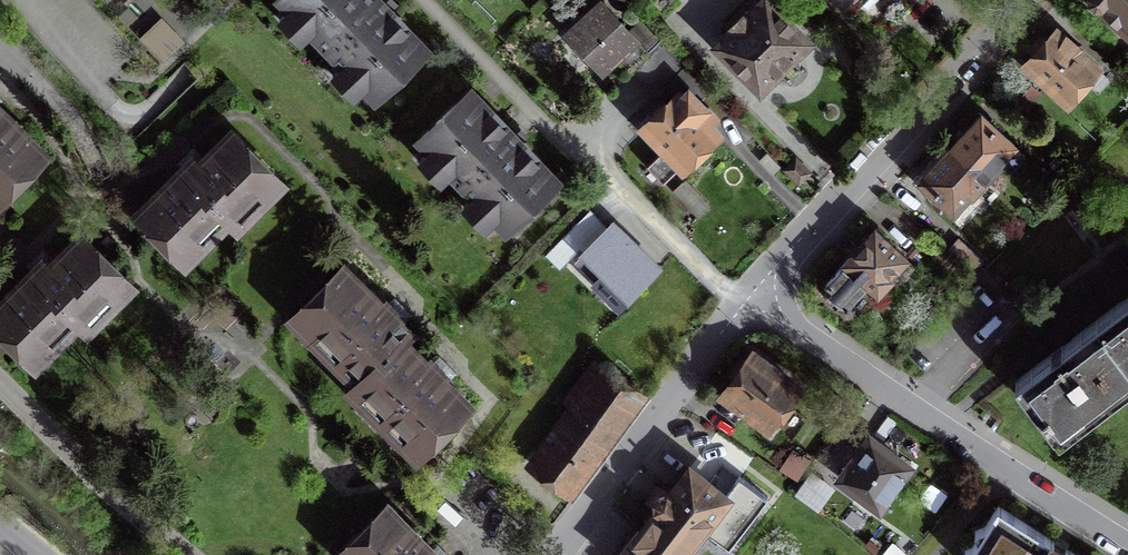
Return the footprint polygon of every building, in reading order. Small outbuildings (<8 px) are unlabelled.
[(375,95),(425,48),(388,10),(390,8),(383,0),(284,0),(375,95)] [(718,44),(760,87),(773,74),(778,78),(784,81),(791,80),(797,77),(800,70),(801,64),(798,58),(794,53),(807,41),(787,20),(791,16),(776,0),(764,0),(718,44)] [(874,40),(916,0),(835,0),(874,40)] [(1092,4),(1096,6),(1102,6),(1127,30),(1127,0),(1089,0),(1092,4)] [(630,31),(603,3),(568,36),(601,70),(636,37),(650,51),(635,65),(660,91),(671,80),(686,66),(642,20),(630,31)] [(1097,68),(1057,31),(1047,43),(1040,36),(1029,48),(1036,55),(1026,65),(1066,102),(1097,68)] [(686,66),(671,80),(683,93),(679,97),(677,95),(645,126),(683,165),(717,133),(709,126),(727,109),(686,66)] [(1022,77),(1009,91),(1026,106),(1038,92),(1022,77)] [(471,91),(421,138),(506,227),(556,179),(519,141),(521,139),(508,126),(506,128),(471,91)] [(44,152),(0,110),(0,195),(44,152)] [(951,148),(985,179),(999,164),(1009,172),(1024,155),(1014,146),(1015,145),(982,114),(951,148)] [(193,158),(139,213),(180,254),(191,244),(205,242),(228,219),(230,221),(242,209),(254,210),(281,184),(229,132),(198,163),(193,158)] [(985,179),(951,148),(921,181),(954,211),(956,209),(961,214),(975,198),(971,194),(985,179)] [(707,206),(685,183),(675,192),(697,215),(707,206)] [(659,267),(613,222),(582,253),(629,298),(659,267)] [(907,258),(875,229),(827,282),(826,291),(846,309),(868,284),(878,293),(891,278),(890,277),(907,258)] [(0,303),(0,327),(30,356),(41,345),(55,345),(78,320),(80,323),(91,312),(105,312),(132,286),(80,236),(50,267),(42,260),(0,303)] [(983,261),(958,238),(948,249),(972,272),(983,261)] [(356,383),(403,337),(409,331),(396,317),(400,314),(388,302),(384,306),(345,267),(293,318),(311,336),(324,336),(330,342),(323,349),(332,357),(338,351),(345,358),(345,372),(356,383)] [(1097,319),(1127,360),(1127,295),(1127,296),(1097,319)] [(1016,381),(1054,431),(1127,374),(1127,360),(1097,319),(1049,355),(1016,381)] [(403,337),(356,383),(351,388),(365,403),(378,403),(385,411),(379,417),(387,425),(394,419),(400,425),(400,438),(415,454),(468,403),(441,376),(444,373),(432,360),(429,363),(403,337)] [(798,386),(754,354),(724,395),(769,427),(798,386)] [(637,396),(605,372),(538,462),(569,486),(637,396)] [(908,466),(870,438),(841,477),(879,505),(908,466)] [(709,533),(729,548),(767,497),(739,476),(729,490),(712,476),(708,482),(689,468),(669,495),(662,490),(651,505),(657,509),(622,554),(692,554),(709,533)] [(826,480),(813,469),(795,492),(808,503),(826,480)] [(834,507),(822,497),(813,507),(825,517),(834,507)] [(354,554),(437,554),(388,506),(346,547),(354,554)] [(997,507),(985,526),(975,531),(978,538),(972,548),(964,551),(966,554),(1074,554),(997,507)]
